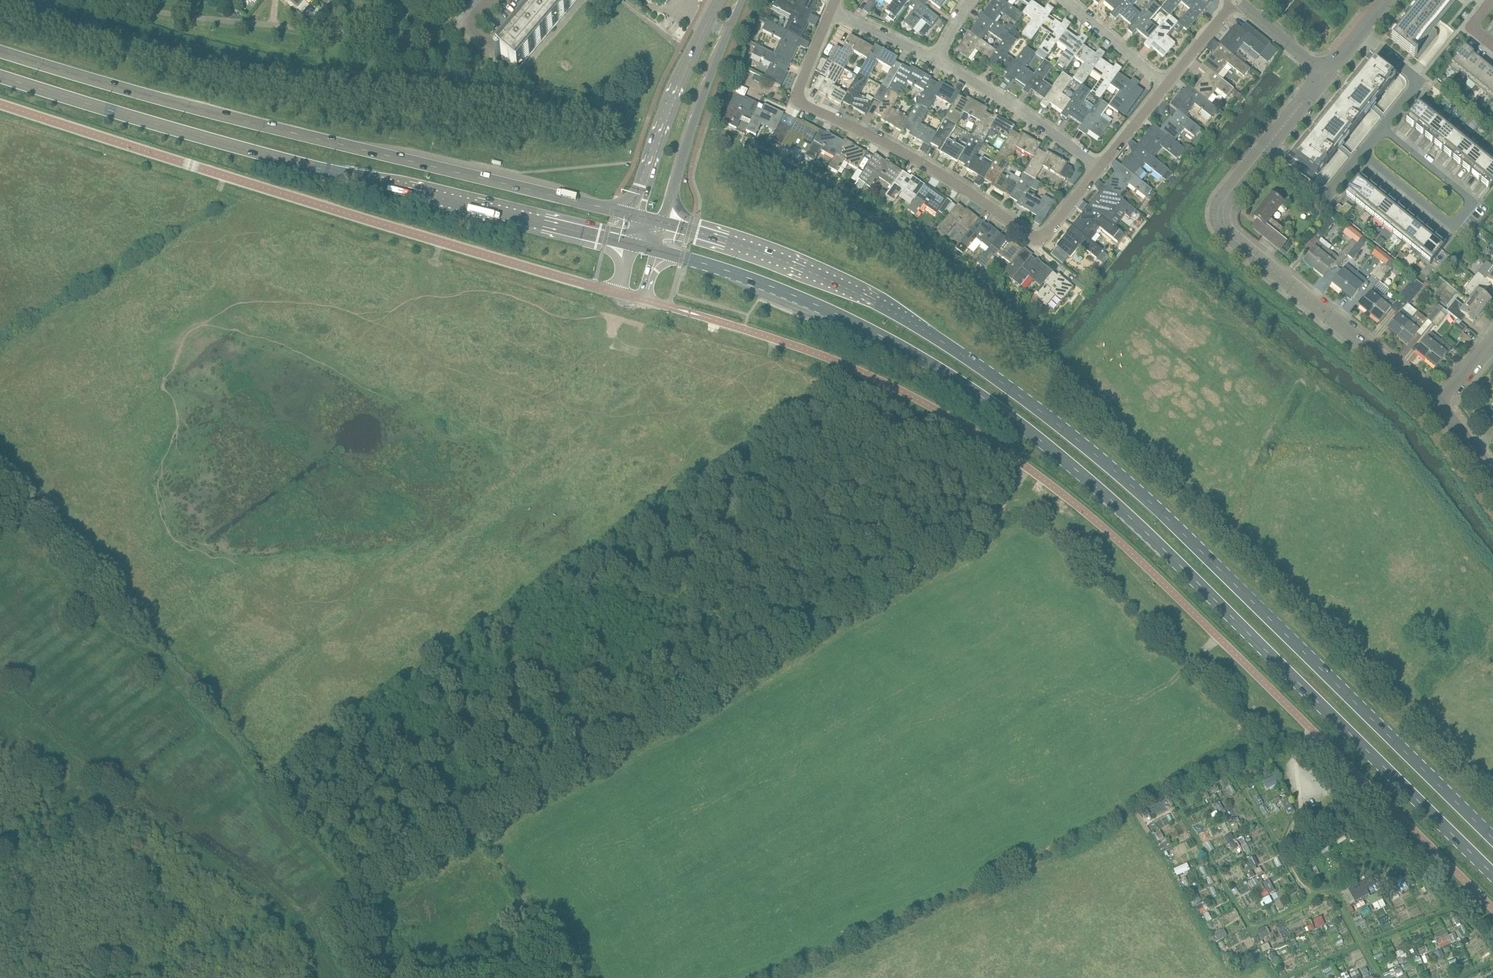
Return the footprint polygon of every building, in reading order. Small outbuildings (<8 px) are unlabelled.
[(224,5),(230,10),(234,5),(228,0),(224,5)] [(306,3),(302,0),(285,0),(298,12),(306,3)] [(500,55),(517,70),(577,0),(547,0),(500,55)] [(794,6),(783,0),(775,0),(774,3),(772,6),(791,16),(784,30),(801,38),(809,24),(807,23),(812,14),(794,6)] [(794,6),(812,14),(819,0),(797,0),(794,6)] [(893,1),(885,11),(890,14),(888,17),(887,17),(894,22),(894,21),(893,21),(909,0),(892,0),(893,1)] [(904,22),(913,30),(919,34),(926,24),(931,28),(939,18),(924,6),(928,1),(926,0),(913,0),(912,1),(913,2),(910,6),(914,9),(904,22)] [(930,1),(940,9),(947,0),(931,0),(930,1)] [(1007,4),(1002,0),(990,0),(992,1),(983,14),(994,22),(1001,13),(1015,24),(1022,14),(1007,4)] [(1093,0),(1098,5),(1102,0),(1114,10),(1123,0),(1093,0)] [(1110,15),(1116,19),(1119,15),(1131,25),(1140,14),(1132,7),(1138,0),(1123,0),(1114,10),(1110,15)] [(1140,14),(1131,25),(1127,30),(1132,34),(1136,29),(1148,39),(1157,29),(1149,22),(1161,8),(1153,1),(1152,0),(1140,14)] [(1169,15),(1181,2),(1183,0),(1168,0),(1161,8),(1169,15)] [(1178,23),(1187,30),(1212,1),(1210,0),(1204,0),(1203,1),(1201,0),(1183,0),(1181,2),(1189,9),(1178,23)] [(1392,40),(1409,53),(1414,47),(1452,0),(1424,0),(1392,40)] [(1044,10),(1032,1),(1028,5),(1023,13),(1032,20),(1022,34),(1031,41),(1040,28),(1049,16),(1054,9),(1048,5),(1044,10)] [(323,10),(320,6),(315,11),(319,15),(323,10)] [(979,19),(970,32),(981,40),(988,31),(1002,42),(1008,33),(1008,34),(1009,33),(1004,29),(994,22),(983,14),(981,12),(977,18),(979,19)] [(1169,15),(1157,29),(1148,39),(1144,44),(1149,49),(1151,47),(1153,45),(1154,47),(1153,48),(1163,57),(1175,43),(1166,36),(1178,23),(1169,15)] [(1062,25),(1049,16),(1040,28),(1049,34),(1039,49),(1048,56),(1057,43),(1066,30),(1071,24),(1065,20),(1062,25)] [(801,38),(784,30),(767,21),(765,24),(762,30),(781,40),(774,54),(791,62),(798,48),(797,47),(801,38)] [(1008,23),(1004,29),(1009,33),(1012,28),(1013,27),(1008,23)] [(1229,31),(1219,44),(1234,56),(1244,44),(1260,57),(1271,43),(1245,23),(1241,28),(1237,24),(1231,32),(1229,31)] [(1009,33),(1008,34),(1014,38),(1018,32),(1012,28),(1009,33)] [(1057,43),(1066,49),(1056,64),(1065,70),(1074,57),(1083,45),(1088,38),(1082,34),(1079,39),(1066,30),(1057,43)] [(981,40),(970,32),(968,31),(964,37),(966,38),(956,51),(968,59),(975,50),(989,60),(996,51),(992,48),(981,40)] [(999,46),(996,51),(989,60),(985,65),(991,69),(995,64),(1007,73),(1008,73),(1016,61),(1007,55),(1017,40),(1008,34),(1008,33),(1002,42),(999,46)] [(837,46),(828,60),(844,69),(854,52),(867,59),(873,48),(851,35),(843,49),(837,46)] [(873,48),(867,59),(859,73),(868,79),(878,61),(891,69),(898,58),(875,44),(873,48)] [(1213,51),(1203,64),(1218,76),(1228,64),(1244,77),(1250,69),(1234,56),(1219,44),(1220,45),(1214,52),(1213,51)] [(791,62),(774,54),(756,45),(755,47),(752,54),(770,64),(763,78),(780,87),(788,72),(787,71),(791,62)] [(1096,54),(1083,45),(1074,57),(1084,64),(1073,78),(1082,85),(1092,71),(1101,59),(1105,53),(1099,49),(1096,54)] [(1008,73),(1007,73),(1004,78),(1010,82),(1013,77),(1026,86),(1034,75),(1025,68),(1036,53),(1026,47),(1016,61),(1008,73)] [(1461,70),(1473,54),(1464,47),(1449,66),(1458,74),(1461,70)] [(1039,49),(1036,53),(1045,60),(1048,56),(1039,49)] [(1461,70),(1469,76),(1469,77),(1481,61),(1473,54),(1461,70)] [(835,86),(844,69),(828,60),(822,56),(815,71),(820,74),(826,78),(818,92),(841,105),(843,102),(847,94),(835,86)] [(1306,130),(1287,153),(1298,162),(1314,175),(1316,176),(1338,150),(1341,146),(1370,110),(1374,106),(1395,80),(1392,78),(1366,56),(1344,83),(1343,84),(1310,125),(1306,130)] [(1100,99),(1110,85),(1118,73),(1122,68),(1116,64),(1114,68),(1101,59),(1092,71),(1101,78),(1091,93),(1100,99)] [(1045,60),(1034,75),(1026,86),(1022,91),(1028,95),(1031,90),(1044,99),(1053,88),(1052,88),(1043,81),(1054,66),(1045,60)] [(1481,61),(1469,77),(1469,76),(1467,78),(1476,85),(1490,68),(1481,61)] [(902,64),(896,75),(888,88),(900,95),(908,82),(924,91),(916,104),(917,104),(932,78),(914,68),(913,70),(902,64)] [(1188,85),(1187,85),(1207,101),(1217,89),(1227,97),(1233,89),(1217,76),(1218,76),(1203,64),(1199,69),(1205,74),(1193,89),(1188,85)] [(1476,85),(1484,92),(1492,81),(1492,71),(1490,68),(1476,85)] [(888,89),(888,88),(896,75),(890,71),(882,85),(888,89)] [(868,79),(859,73),(847,94),(843,102),(865,115),(872,104),(858,96),(868,79)] [(1071,101),(1062,94),(1072,80),(1063,73),(1052,88),(1053,88),(1044,99),(1040,104),(1046,108),(1050,103),(1062,112),(1063,112),(1071,101)] [(1110,85),(1119,91),(1109,106),(1118,113),(1139,82),(1134,78),(1131,82),(1118,73),(1110,85)] [(945,119),(944,119),(945,119),(960,93),(942,83),(941,85),(931,79),(932,78),(917,104),(928,110),(936,97),(952,106),(948,113),(945,119)] [(1484,92),(1492,99),(1492,81),(1484,92)] [(888,89),(882,85),(874,99),(880,103),(888,89)] [(1082,85),(1071,101),(1063,112),(1062,112),(1061,115),(1066,119),(1069,115),(1082,124),(1090,113),(1081,106),(1091,92),(1082,85)] [(1217,109),(1207,101),(1187,85),(1182,92),(1180,91),(1170,105),(1185,117),(1195,104),(1211,117),(1217,109)] [(888,89),(880,103),(874,113),(885,119),(884,121),(901,131),(917,104),(916,104),(908,118),(892,109),(900,95),(888,88),(888,89)] [(1236,91),(1233,95),(1238,99),(1241,95),(1242,95),(1236,91)] [(723,120),(722,121),(732,125),(737,128),(740,120),(742,116),(751,120),(759,104),(745,96),(736,92),(723,120)] [(960,93),(945,119),(956,126),(964,112),(980,122),(971,136),(972,136),(988,108),(970,98),(969,101),(959,95),(960,93)] [(1082,124),(1078,129),(1084,133),(1086,129),(1089,131),(1100,139),(1108,127),(1110,124),(1101,117),(1109,106),(1099,99),(1098,102),(1094,107),(1090,113),(1082,124)] [(1414,129),(1415,129),(1430,110),(1421,102),(1405,122),(1406,121),(1413,126),(1414,126),(1416,127),(1414,129)] [(749,124),(746,131),(747,131),(750,133),(755,135),(761,123),(775,130),(771,139),(769,142),(774,145),(776,141),(785,126),(779,122),(784,113),(769,106),(768,108),(759,104),(751,120),(749,124)] [(945,119),(944,119),(936,133),(920,124),(928,110),(917,104),(901,131),(903,128),(913,134),(912,137),(929,146),(945,119)] [(1170,117),(1160,130),(1174,142),(1184,130),(1194,138),(1201,130),(1185,117),(1170,105),(1177,111),(1171,118),(1170,117)] [(998,155),(1015,126),(997,116),(996,118),(986,112),(988,108),(972,136),(983,143),(991,129),(1007,139),(998,155)] [(1424,137),(1440,117),(1430,110),(1415,129),(1415,130),(1416,129),(1422,134),(1423,133),(1425,135),(1424,137)] [(1433,144),(1449,125),(1440,117),(1424,137),(1425,136),(1432,142),(1432,141),(1434,142),(1433,144)] [(791,129),(782,144),(791,149),(793,145),(807,153),(820,130),(806,122),(805,123),(797,119),(791,129)] [(948,139),(956,126),(945,119),(929,146),(931,144),(941,150),(940,152),(957,162),(972,136),(971,136),(964,149),(948,139)] [(1137,145),(1137,146),(1138,147),(1152,157),(1162,144),(1178,157),(1184,150),(1174,142),(1160,130),(1155,126),(1156,125),(1154,124),(1153,124),(1147,132),(1148,132),(1137,145)] [(1449,125),(1433,144),(1433,145),(1434,144),(1441,149),(1442,148),(1444,150),(1442,152),(1443,152),(1458,133),(1449,125)] [(776,141),(782,144),(791,129),(785,126),(776,141)] [(1015,126),(998,155),(1010,161),(1017,148),(1033,157),(1024,173),(1041,144),(1024,134),(1022,136),(1012,130),(1015,126)] [(829,135),(820,130),(807,153),(806,156),(815,161),(821,150),(834,157),(843,141),(829,133),(829,135)] [(1452,159),(1468,140),(1458,133),(1443,152),(1444,151),(1450,157),(1451,156),(1453,157),(1452,159)] [(975,157),(983,143),(972,136),(957,162),(958,161),(968,167),(967,169),(984,179),(998,155),(991,166),(975,157)] [(1461,167),(1477,148),(1468,140),(1452,159),(1452,160),(1453,159),(1460,164),(1460,163),(1462,165),(1461,167)] [(852,146),(843,141),(834,157),(829,167),(837,172),(843,161),(858,169),(867,152),(853,144),(852,146)] [(1024,173),(1036,180),(1043,166),(1065,179),(1072,168),(1066,165),(1067,163),(1050,153),(1049,155),(1038,149),(1041,144),(1024,173)] [(1189,144),(1185,149),(1190,153),(1194,149),(1189,144)] [(1161,178),(1168,170),(1165,168),(1138,147),(1133,154),(1131,153),(1121,165),(1136,177),(1145,165),(1161,178)] [(1470,174),(1471,175),(1486,155),(1477,148),(1461,167),(1462,166),(1469,172),(1470,171),(1472,173),(1470,174)] [(856,182),(855,184),(860,187),(862,189),(866,184),(872,188),(879,178),(892,187),(903,171),(889,162),(889,163),(874,154),(863,172),(856,182)] [(1002,175),(1010,161),(998,155),(984,179),(995,185),(993,187),(1010,197),(1010,198),(1024,173),(1018,184),(1002,175)] [(1480,182),(1492,166),(1492,161),(1486,155),(1471,175),(1472,174),(1478,179),(1479,178),(1481,180),(1480,182)] [(1115,173),(1104,185),(1119,198),(1129,186),(1145,198),(1151,190),(1136,177),(1121,165),(1120,166),(1122,167),(1116,174),(1115,173)] [(1480,182),(1481,181),(1488,187),(1488,186),(1491,188),(1489,189),(1490,190),(1492,186),(1492,166),(1480,182)] [(903,171),(892,187),(886,196),(894,201),(902,191),(915,200),(925,185),(912,175),(911,177),(903,171)] [(1036,180),(1024,173),(1010,198),(1021,204),(1019,206),(1037,216),(1040,211),(1047,215),(1055,201),(1047,197),(1044,203),(1028,193),(1036,180)] [(1355,203),(1371,184),(1370,184),(1369,185),(1367,184),(1367,183),(1361,177),(1361,176),(1345,195),(1355,203)] [(1371,184),(1355,203),(1364,211),(1380,191),(1378,193),(1376,191),(1377,190),(1370,185),(1371,184)] [(915,200),(908,209),(917,215),(924,205),(937,214),(939,211),(943,214),(946,210),(952,202),(934,189),(933,190),(925,185),(915,200)] [(1128,219),(1135,210),(1119,198),(1104,185),(1106,186),(1100,194),(1099,193),(1089,205),(1090,206),(1089,206),(1109,222),(1117,212),(1119,210),(1128,219)] [(882,189),(877,195),(883,199),(888,193),(882,189)] [(1380,191),(1364,211),(1374,218),(1389,199),(1388,201),(1385,199),(1386,198),(1379,193),(1380,192),(1380,191)] [(1272,195),(1254,217),(1257,220),(1261,224),(1256,230),(1280,249),(1291,235),(1270,218),(1275,212),(1277,210),(1281,213),(1283,214),(1285,213),(1287,211),(1287,209),(1286,207),(1283,203),(1272,195)] [(1389,199),(1374,218),(1383,226),(1399,206),(1398,206),(1397,208),(1395,206),(1389,200),(1390,199),(1389,199)] [(955,224),(967,233),(967,234),(979,219),(966,208),(966,209),(958,203),(957,205),(951,212),(939,227),(947,234),(955,224)] [(1348,211),(1339,203),(1334,209),(1343,217),(1348,211)] [(1082,213),(1072,225),(1091,241),(1097,233),(1093,230),(1096,225),(1118,243),(1124,235),(1119,231),(1120,230),(1109,222),(1089,206),(1084,214),(1082,213)] [(1399,206),(1383,226),(1392,233),(1408,214),(1406,216),(1404,214),(1405,213),(1398,208),(1399,207),(1399,206)] [(1408,214),(1392,233),(1402,241),(1417,221),(1416,223),(1413,221),(1414,221),(1407,215),(1408,214)] [(1329,218),(1318,231),(1323,236),(1334,223),(1329,218)] [(987,225),(979,219),(967,234),(967,233),(955,248),(963,254),(968,248),(968,249),(977,239),(989,248),(989,249),(1001,234),(988,223),(987,225)] [(1417,221),(1402,241),(1411,248),(1427,229),(1426,229),(1425,231),(1423,229),(1423,228),(1417,223),(1418,222),(1417,221)] [(1091,241),(1072,225),(1072,226),(1073,227),(1067,234),(1066,233),(1055,246),(1070,258),(1080,246),(1097,259),(1103,251),(1091,241)] [(1427,229),(1411,248),(1420,256),(1436,237),(1436,236),(1434,238),(1432,236),(1433,236),(1426,230),(1427,229)] [(982,257),(977,263),(990,273),(992,260),(997,255),(998,254),(1010,263),(1009,265),(1010,263),(1017,255),(1017,256),(1022,249),(1009,239),(1008,240),(1001,234),(989,249),(989,248),(986,252),(982,257)] [(1375,242),(1381,247),(1385,242),(1379,237),(1375,242)] [(1436,237),(1420,256),(1430,264),(1446,244),(1445,244),(1444,246),(1441,244),(1442,243),(1435,238),(1436,237)] [(1328,250),(1313,269),(1323,277),(1334,264),(1338,267),(1348,255),(1358,242),(1353,238),(1337,257),(1328,250)] [(1322,239),(1319,242),(1318,242),(1303,261),(1313,269),(1328,250),(1331,246),(1322,239)] [(1358,242),(1348,255),(1353,259),(1363,246),(1358,242)] [(1287,250),(1282,247),(1277,253),(1282,256),(1287,250)] [(1065,262),(1052,253),(1051,255),(1063,265),(1065,262)] [(1009,265),(1003,272),(1008,276),(1021,259),(1017,256),(1017,255),(1010,263),(1009,265)] [(1457,255),(1453,261),(1457,264),(1461,258),(1457,255)] [(1026,263),(1012,280),(1021,286),(1026,279),(1029,276),(1041,286),(1053,272),(1040,261),(1039,262),(1031,256),(1026,263)] [(1021,259),(1008,276),(1012,280),(1026,263),(1021,259)] [(1376,278),(1386,265),(1381,261),(1370,274),(1376,278)] [(1473,278),(1485,287),(1489,281),(1492,285),(1492,266),(1491,265),(1487,261),(1473,278)] [(1346,265),(1331,284),(1341,292),(1356,273),(1346,265)] [(1386,265),(1376,278),(1381,282),(1391,269),(1386,265)] [(1038,289),(1034,295),(1037,297),(1042,301),(1047,306),(1055,296),(1062,301),(1067,296),(1072,289),(1074,287),(1061,276),(1060,278),(1053,272),(1041,286),(1039,289),(1038,289)] [(1356,273),(1341,292),(1351,300),(1366,281),(1356,273)] [(1077,277),(1072,283),(1083,292),(1088,285),(1077,277)] [(1400,297),(1404,301),(1412,290),(1419,282),(1414,278),(1398,296),(1400,297)] [(1480,292),(1485,287),(1473,278),(1465,288),(1473,295),(1469,301),(1482,312),(1491,301),(1480,292)] [(1419,282),(1412,290),(1404,301),(1409,305),(1417,295),(1424,286),(1419,282)] [(1369,314),(1385,295),(1375,287),(1359,306),(1369,314)] [(1460,294),(1447,311),(1449,312),(1457,319),(1458,320),(1463,314),(1473,322),(1482,312),(1469,301),(1460,294)] [(1385,295),(1369,314),(1379,323),(1395,304),(1385,295)] [(1431,323),(1441,311),(1436,307),(1426,319),(1431,323)] [(1397,337),(1412,318),(1403,310),(1387,329),(1397,337)] [(1441,311),(1431,323),(1437,327),(1446,315),(1441,311)] [(1412,318),(1397,337),(1407,345),(1423,326),(1412,318)] [(1453,325),(1463,333),(1467,328),(1457,320),(1453,325)] [(1425,359),(1441,341),(1431,332),(1415,351),(1425,359)] [(1441,341),(1425,359),(1435,368),(1451,349),(1441,341)] [(1290,803),(1284,807),(1288,815),(1295,811),(1290,803)] [(1254,856),(1248,859),(1252,866),(1258,863),(1254,856)] [(1183,865),(1174,869),(1177,876),(1186,872),(1183,865)] [(1372,880),(1348,892),(1350,895),(1354,903),(1370,895),(1368,892),(1376,888),(1372,880)]
